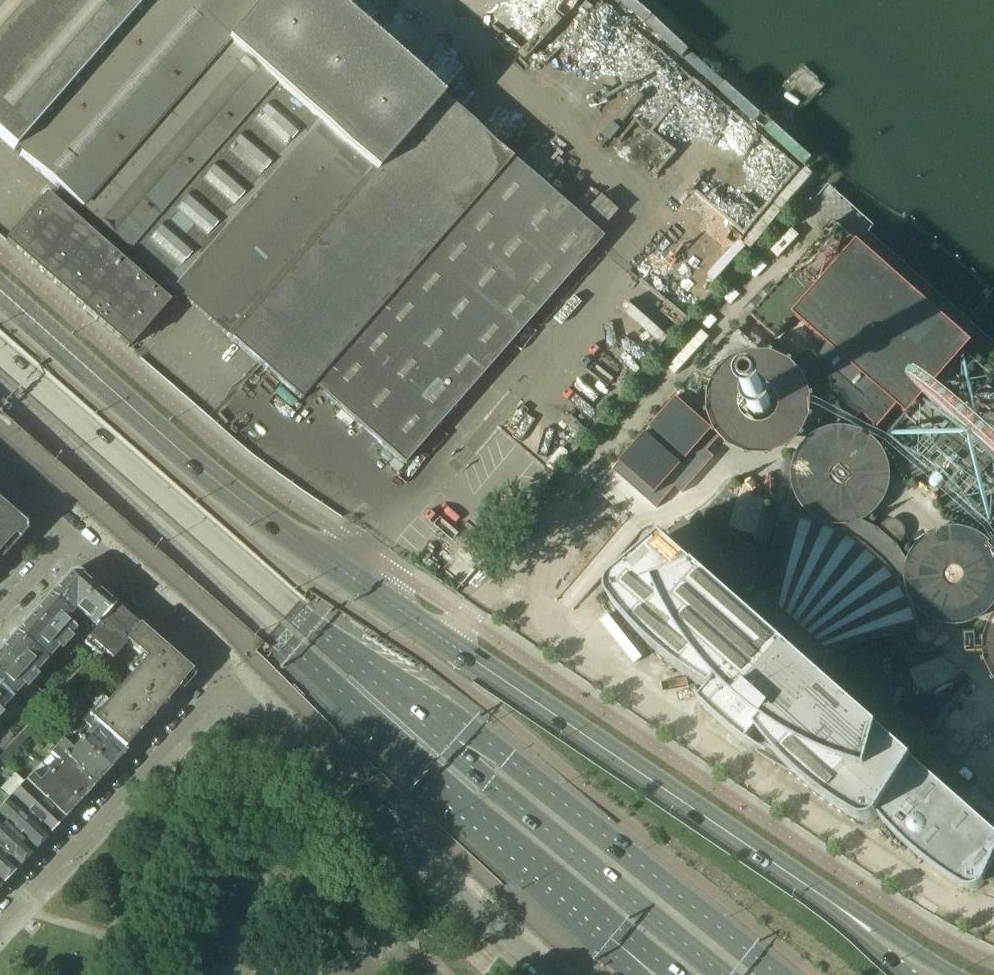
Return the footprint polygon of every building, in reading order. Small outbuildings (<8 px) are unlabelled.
[(15,153),(16,152),(20,155),(156,0),(0,0),(0,140),(15,153)] [(20,155),(21,156),(20,158),(131,254),(132,253),(300,400),(313,386),(403,465),(602,238),(331,0),(156,0),(20,155)] [(533,54),(586,0),(423,0),(437,13),(445,5),(477,36),(488,24),(508,44),(515,37),(533,54)] [(537,56),(607,117),(647,71),(635,61),(641,54),(636,50),(642,44),(629,33),(646,14),(630,0),(624,0),(622,2),(620,0),(587,0),(537,56)] [(46,195),(5,242),(126,348),(168,303),(46,195)] [(599,196),(583,214),(601,229),(616,211),(599,196)] [(834,222),(750,317),(775,338),(793,317),(794,318),(795,317),(816,336),(811,342),(824,353),(820,360),(811,353),(799,361),(793,374),(826,403),(852,426),(862,415),(878,429),(897,407),(907,416),(972,344),(834,222)] [(0,504),(0,559),(24,533),(24,525),(0,504)] [(609,594),(609,596),(609,598),(610,600),(611,601),(612,603),(620,614),(635,632),(643,640),(650,647),(667,662),(684,675),(693,681),(702,687),(711,692),(703,702),(700,704),(715,719),(731,734),(748,746),(758,734),(762,739),(766,745),(770,749),(775,754),(779,759),(794,774),(801,781),(805,785),(810,789),(815,792),(820,796),(825,800),(842,812),(858,821),(860,822),(862,823),(864,823),(866,824),(868,823),(869,823),(871,823),(872,822),(873,822),(874,821),(875,821),(876,820),(877,819),(878,818),(879,817),(895,835),(911,851),(927,864),(931,867),(935,870),(938,873),(942,876),(946,878),(962,888),(964,889),(965,890),(967,890),(968,891),(970,891),(972,891),(973,891),(975,890),(977,890),(978,889),(980,888),(981,887),(982,886),(983,885),(984,884),(985,883),(991,883),(993,882),(993,834),(959,803),(978,781),(890,703),(892,695),(893,687),(893,679),(893,671),(893,663),(899,656),(904,657),(910,650),(907,638),(922,634),(919,624),(915,614),(911,604),(906,594),(900,585),(915,574),(898,548),(902,543),(904,541),(905,538),(905,534),(905,531),(904,528),(902,526),(899,524),(897,522),(893,522),(890,522),(887,523),(884,524),(882,526),(878,531),(850,517),(842,533),(832,529),(822,525),(811,522),(801,519),(790,518),(788,533),(781,532),(775,532),(770,538),(771,544),(765,550),(758,551),(750,552),(742,553),(734,555),(726,557),(684,520),(664,542),(663,542),(657,547),(615,582),(614,583),(613,584),(611,587),(610,589),(610,590),(609,591),(609,593),(609,594)] [(442,569),(462,586),(504,539),(485,522),(452,558),(443,550),(437,558),(445,565),(442,569)] [(70,573),(49,595),(71,616),(75,611),(74,610),(95,587),(78,572),(70,573)] [(116,605),(95,587),(74,610),(75,611),(95,629),(116,605)] [(49,595),(31,614),(65,646),(71,639),(66,634),(72,628),(66,621),(71,616),(49,595)] [(191,672),(138,626),(132,620),(116,605),(95,629),(86,639),(111,660),(126,643),(145,659),(144,659),(178,688),(179,686),(178,686),(191,672)] [(31,614),(14,632),(43,659),(54,647),(59,652),(65,646),(31,614)] [(0,648),(0,655),(30,683),(37,676),(32,671),(43,659),(14,632),(0,648)] [(8,697),(19,685),(24,690),(30,683),(0,655),(0,690),(8,697)] [(93,657),(0,757),(0,760),(4,763),(98,662),(93,657)] [(144,659),(131,674),(91,720),(123,750),(151,719),(153,720),(162,709),(161,708),(160,710),(154,705),(159,699),(166,705),(168,703),(166,702),(178,688),(144,659)] [(123,750),(91,720),(85,715),(68,733),(77,742),(107,770),(124,751),(123,750)] [(107,770),(77,742),(68,733),(53,749),(92,786),(107,770)] [(92,786),(53,749),(37,766),(47,774),(77,802),(92,786)] [(77,802),(47,774),(37,766),(23,781),(62,818),(77,802)] [(62,818),(23,781),(7,798),(46,835),(62,818)] [(7,798),(0,806),(0,823),(31,851),(46,835),(7,798)] [(0,823),(0,854),(15,868),(31,851),(0,823)] [(0,854),(0,885),(15,868),(0,854)]
